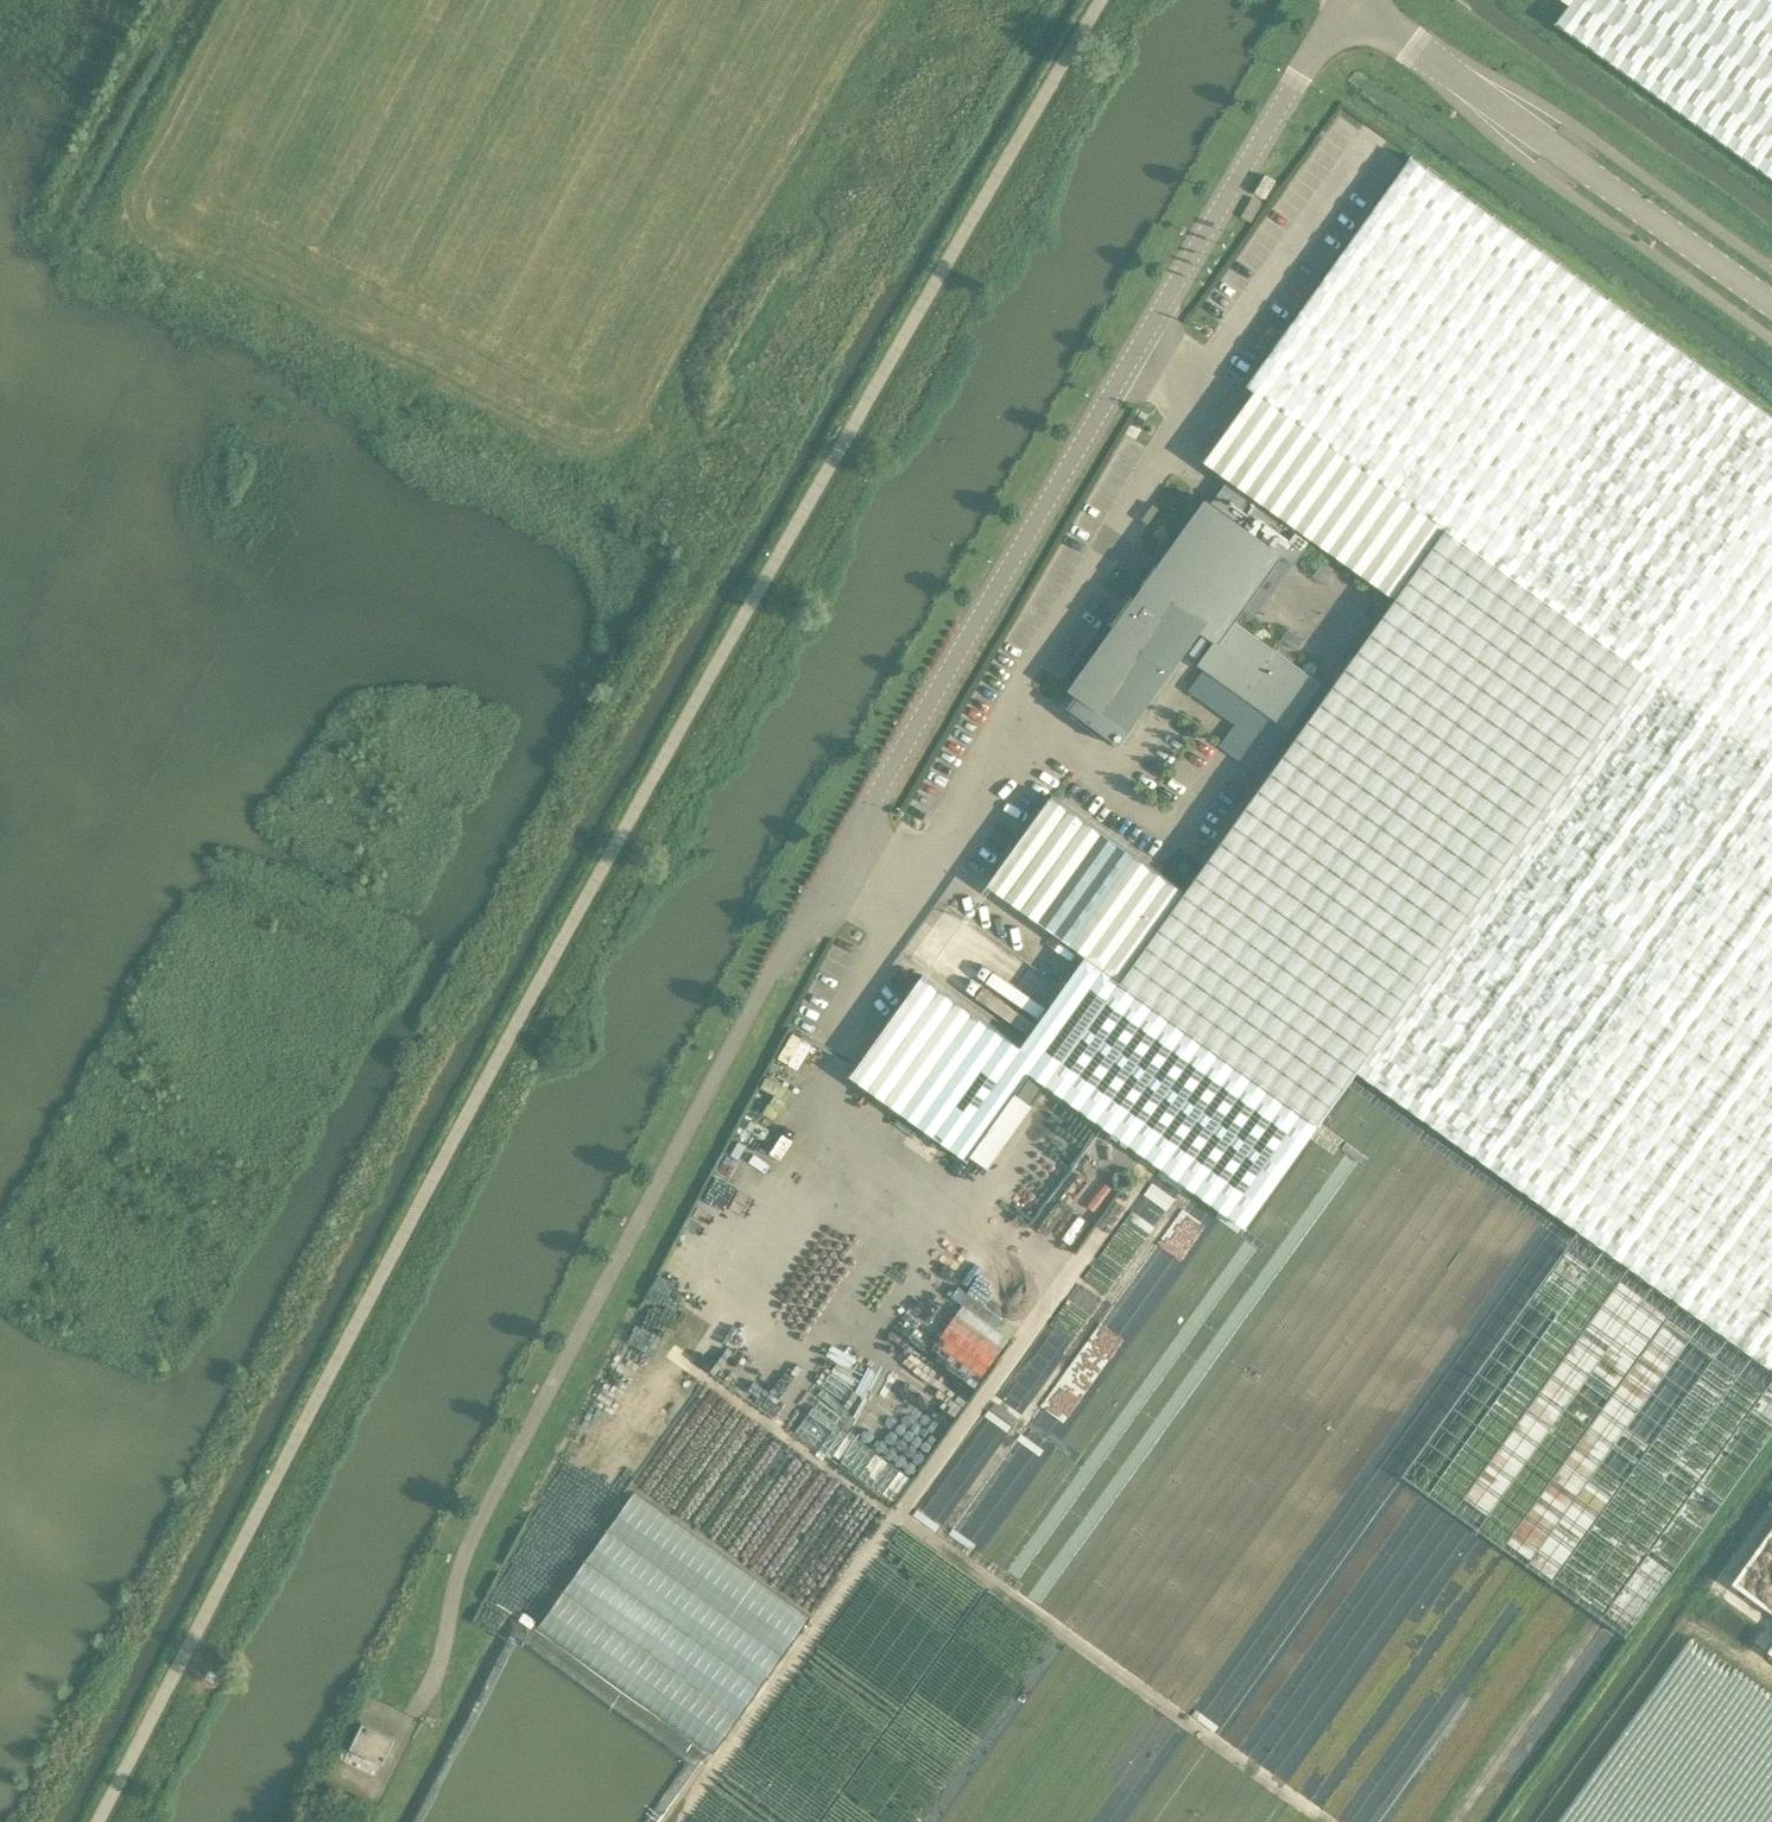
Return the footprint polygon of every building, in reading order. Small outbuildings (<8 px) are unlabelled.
[(1569,3),(1557,20),(1771,174),(1771,0),(1566,0),(1569,3)] [(923,974),(851,1073),(968,1157),(970,1155),(1028,1074),(1030,1070),(1145,1152),(1160,1163),(1246,1225),(1358,1069),(1771,1366),(1771,416),(1410,156),(1406,163),(1247,384),(1255,389),(1205,459),(1231,478),(1214,502),(1207,498),(1071,688),(1079,694),(1070,706),(1119,742),(1183,653),(1200,628),(1216,639),(1198,663),(1202,667),(1203,667),(1289,729),(1314,693),(1322,699),(1185,889),(1052,794),(988,883),(1088,953),(1021,1045),(923,974)] [(1275,181),(1265,174),(1255,191),(1265,197),(1275,181)] [(1268,324),(1254,345),(1262,351),(1277,330),(1268,324)] [(793,1030),(779,1055),(799,1066),(813,1042),(793,1030)] [(979,1281),(964,1303),(1000,1327),(1015,1304),(979,1281)] [(1026,1407),(1075,1336),(1053,1320),(1004,1391),(1026,1407)] [(849,1457),(861,1438),(840,1425),(850,1408),(833,1398),(826,1409),(815,1403),(800,1427),(849,1457)] [(818,1608),(883,1509),(788,1447),(779,1460),(773,1456),(762,1472),(772,1478),(763,1491),(773,1498),(750,1533),(772,1547),(758,1569),(818,1608)] [(715,1752),(808,1609),(627,1492),(534,1635),(715,1752)] [(393,1738),(361,1722),(348,1747),(381,1763),(393,1738)] [(1580,1791),(1567,1821),(1590,1821),(1599,1799),(1580,1791)]
